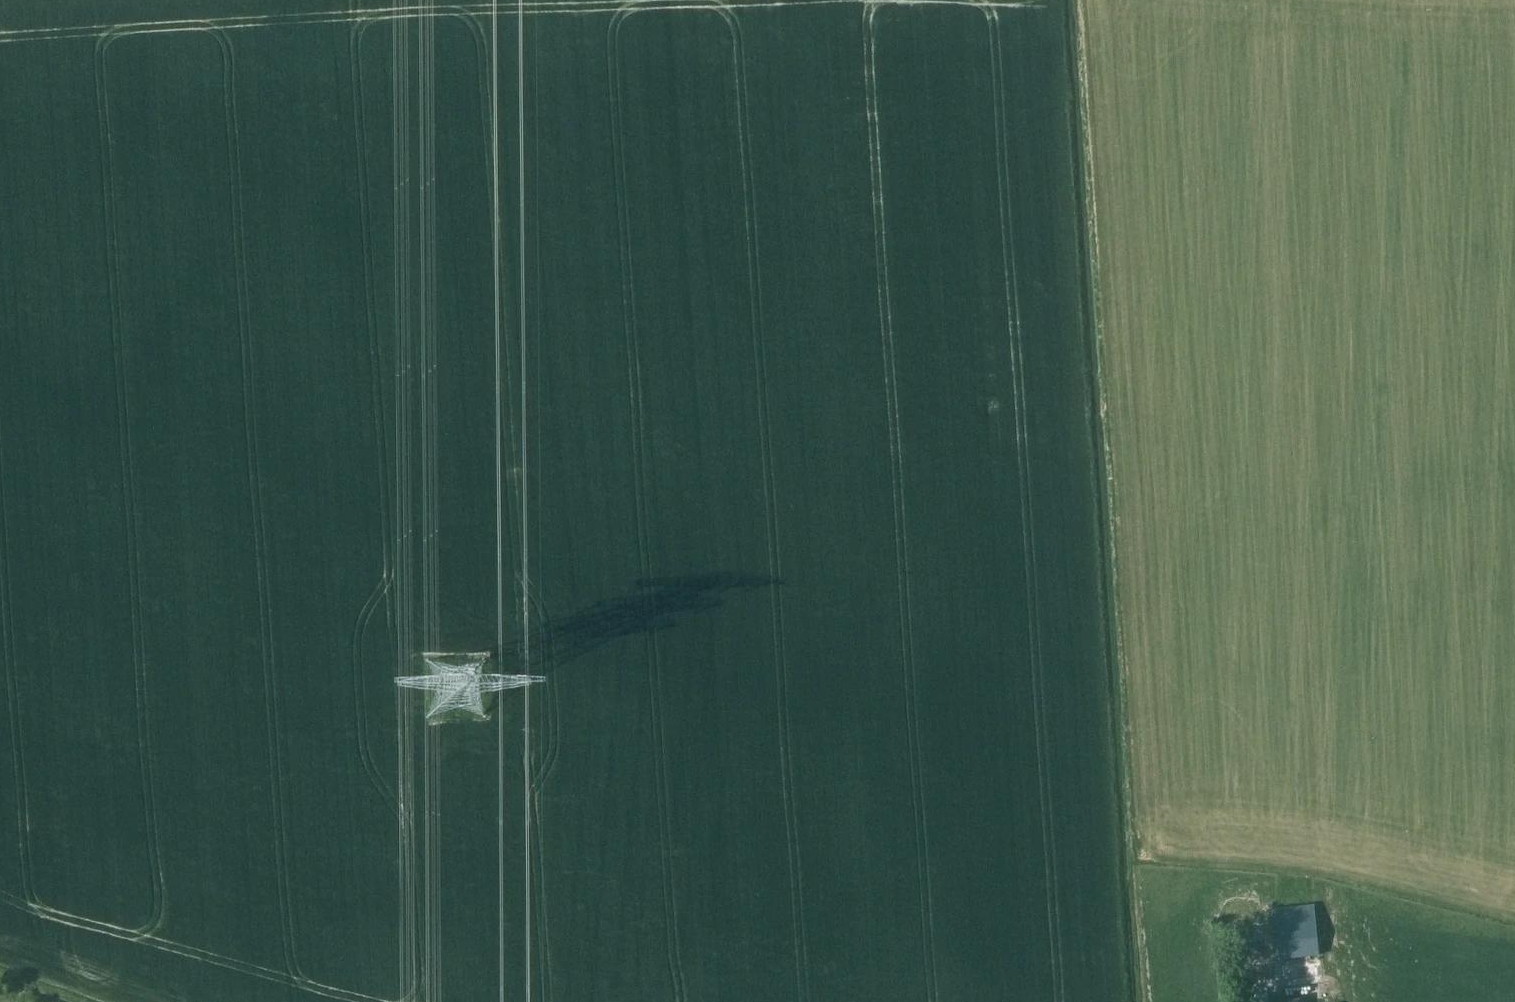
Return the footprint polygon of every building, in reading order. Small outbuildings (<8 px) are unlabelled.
[(1321,955),(1316,905),(1277,909),(1282,959),(1321,955)]
